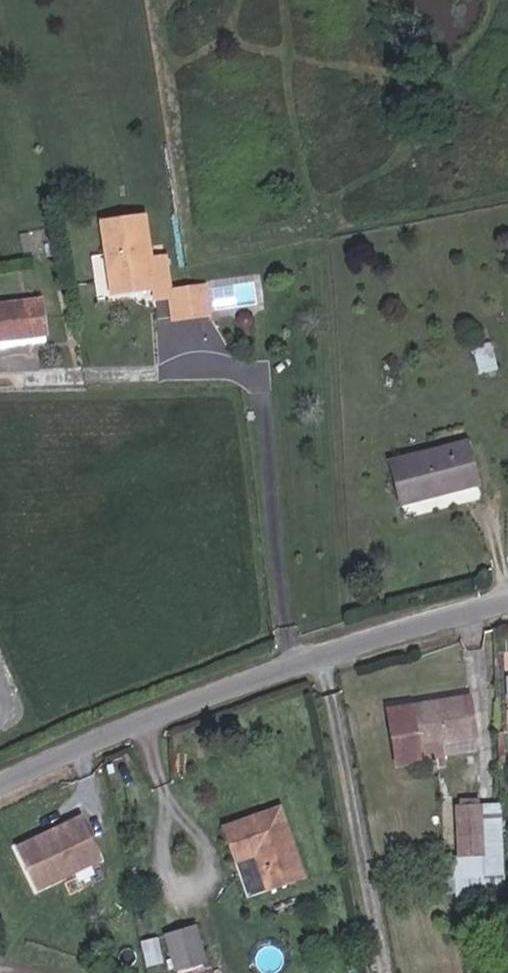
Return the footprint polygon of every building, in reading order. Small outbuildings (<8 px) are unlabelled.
[(156,302),(172,301),(171,294),(165,258),(151,259),(143,217),(101,224),(111,291),(154,286),(156,302)] [(212,283),(214,308),(258,304),(256,278),(212,283)] [(205,289),(193,291),(197,317),(209,315),(205,289)] [(174,320),(197,317),(193,291),(171,294),(172,301),(174,320)] [(0,301),(0,340),(52,338),(49,299),(0,301)] [(399,504),(473,486),(462,443),(389,463),(399,504)] [(507,723),(507,719),(502,679),(421,691),(421,723),(428,724),(428,737),(418,737),(419,748),(474,741),(472,729),(507,723)] [(296,880),(334,865),(306,797),(247,822),(260,856),(282,847),(296,880)] [(504,799),(482,799),(482,843),(505,843),(504,799)] [(85,812),(16,842),(37,890),(106,860),(85,812)] [(175,971),(210,962),(199,922),(164,932),(175,971)] [(179,972),(210,972),(208,964),(179,972)]
